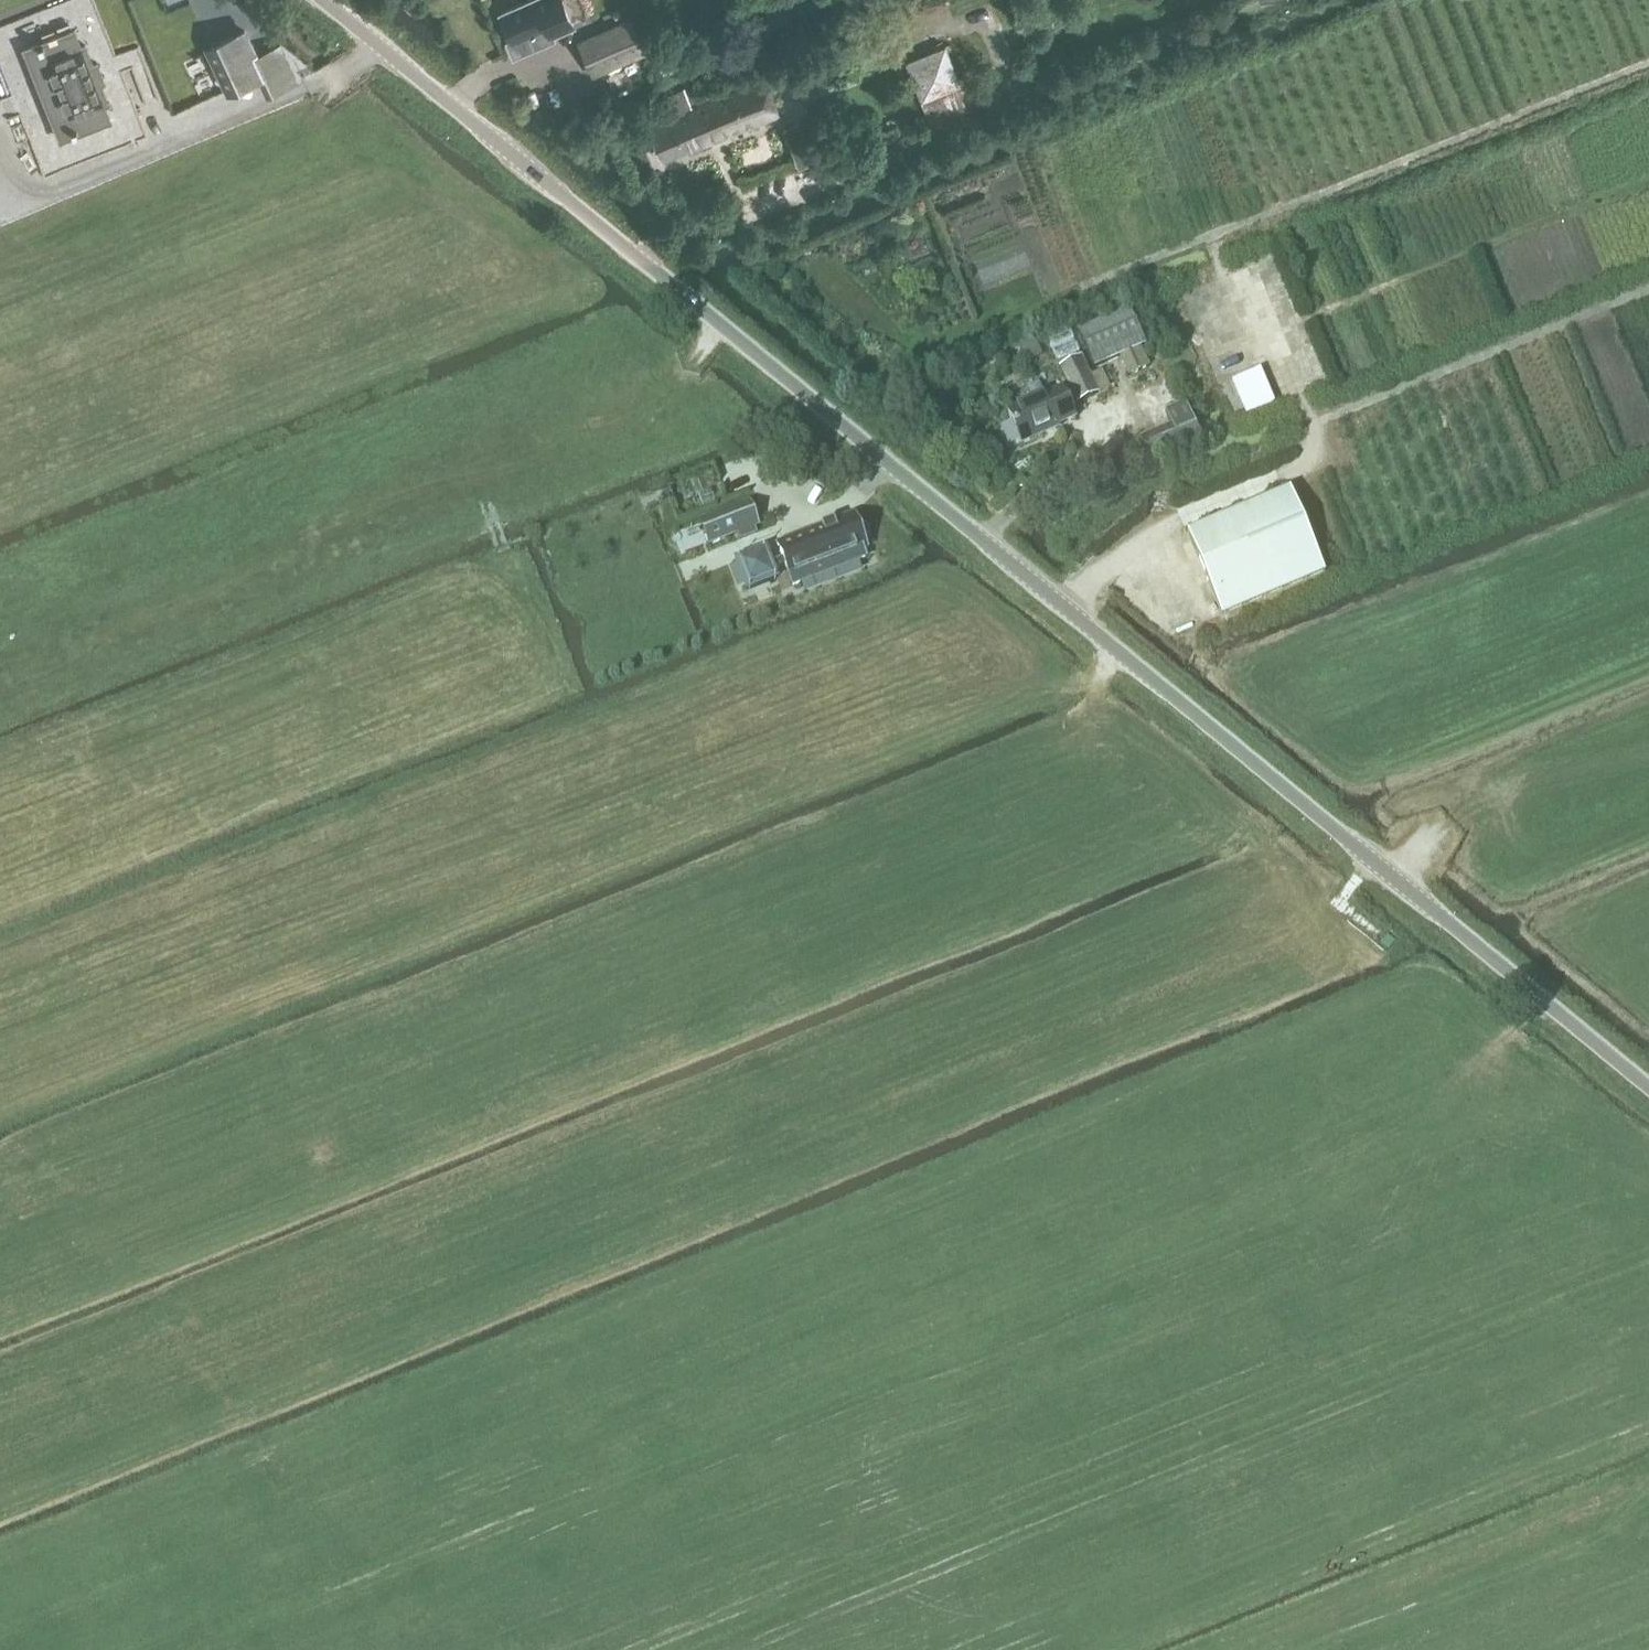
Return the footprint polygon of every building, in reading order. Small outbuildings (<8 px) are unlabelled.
[(122,9),(131,36),(199,12),(195,0),(146,0),(122,9)] [(499,13),(512,42),(546,28),(549,35),(574,25),(563,0),(529,0),(499,13)] [(631,15),(576,39),(592,76),(648,51),(631,15)] [(248,27),(205,45),(226,93),(260,79),(266,94),(299,81),(282,41),(258,51),(248,27)] [(79,28),(24,50),(58,137),(113,115),(79,28)] [(946,44),(905,60),(921,101),(962,85),(946,44)] [(781,114),(766,76),(692,105),(685,86),(665,94),(673,113),(648,123),(663,161),(689,150),(690,154),(704,148),(703,145),(781,114)] [(1150,368),(1142,348),(1147,346),(1129,307),(1076,331),(1094,370),(1120,358),(1129,377),(1150,368)] [(1100,394),(1099,393),(1090,374),(1081,353),(1058,363),(1077,405),(1100,394)] [(1247,415),(1276,404),(1263,372),(1234,383),(1247,415)] [(1022,445),(1061,428),(1062,426),(1077,420),(1065,389),(1009,413),(1022,445)] [(1146,460),(1199,439),(1185,403),(1164,411),(1170,426),(1138,439),(1146,460)] [(1288,490),(1187,534),(1222,616),(1325,573),(1288,490)] [(750,503),(701,522),(710,545),(739,534),(741,540),(758,533),(756,527),(759,525),(750,503)] [(690,506),(659,522),(685,576),(693,573),(717,562),(690,506)] [(763,550),(733,561),(745,591),(774,580),(771,571),(786,565),(786,566),(794,586),(868,558),(853,518),(779,546),(783,558),(768,564),(763,550)]
